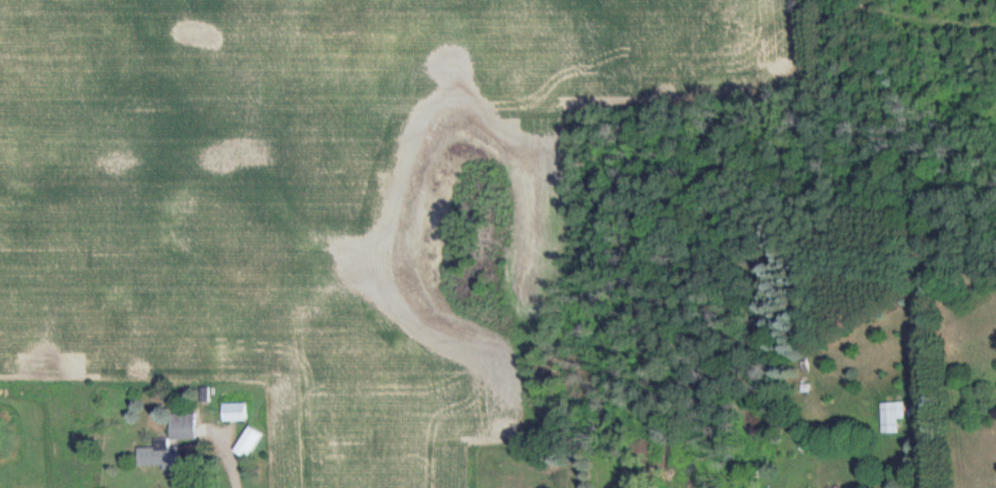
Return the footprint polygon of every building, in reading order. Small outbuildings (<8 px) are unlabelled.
[(899,420),(904,420),(904,403),(881,403),(881,434),(899,434),(899,420)] [(222,404),(222,422),(247,422),(247,404),(222,404)] [(195,415),(170,415),(170,439),(154,440),(154,448),(138,448),(138,467),(181,466),(180,442),(195,442),(195,415)] [(247,460),(263,435),(251,426),(234,452),(247,460)]
